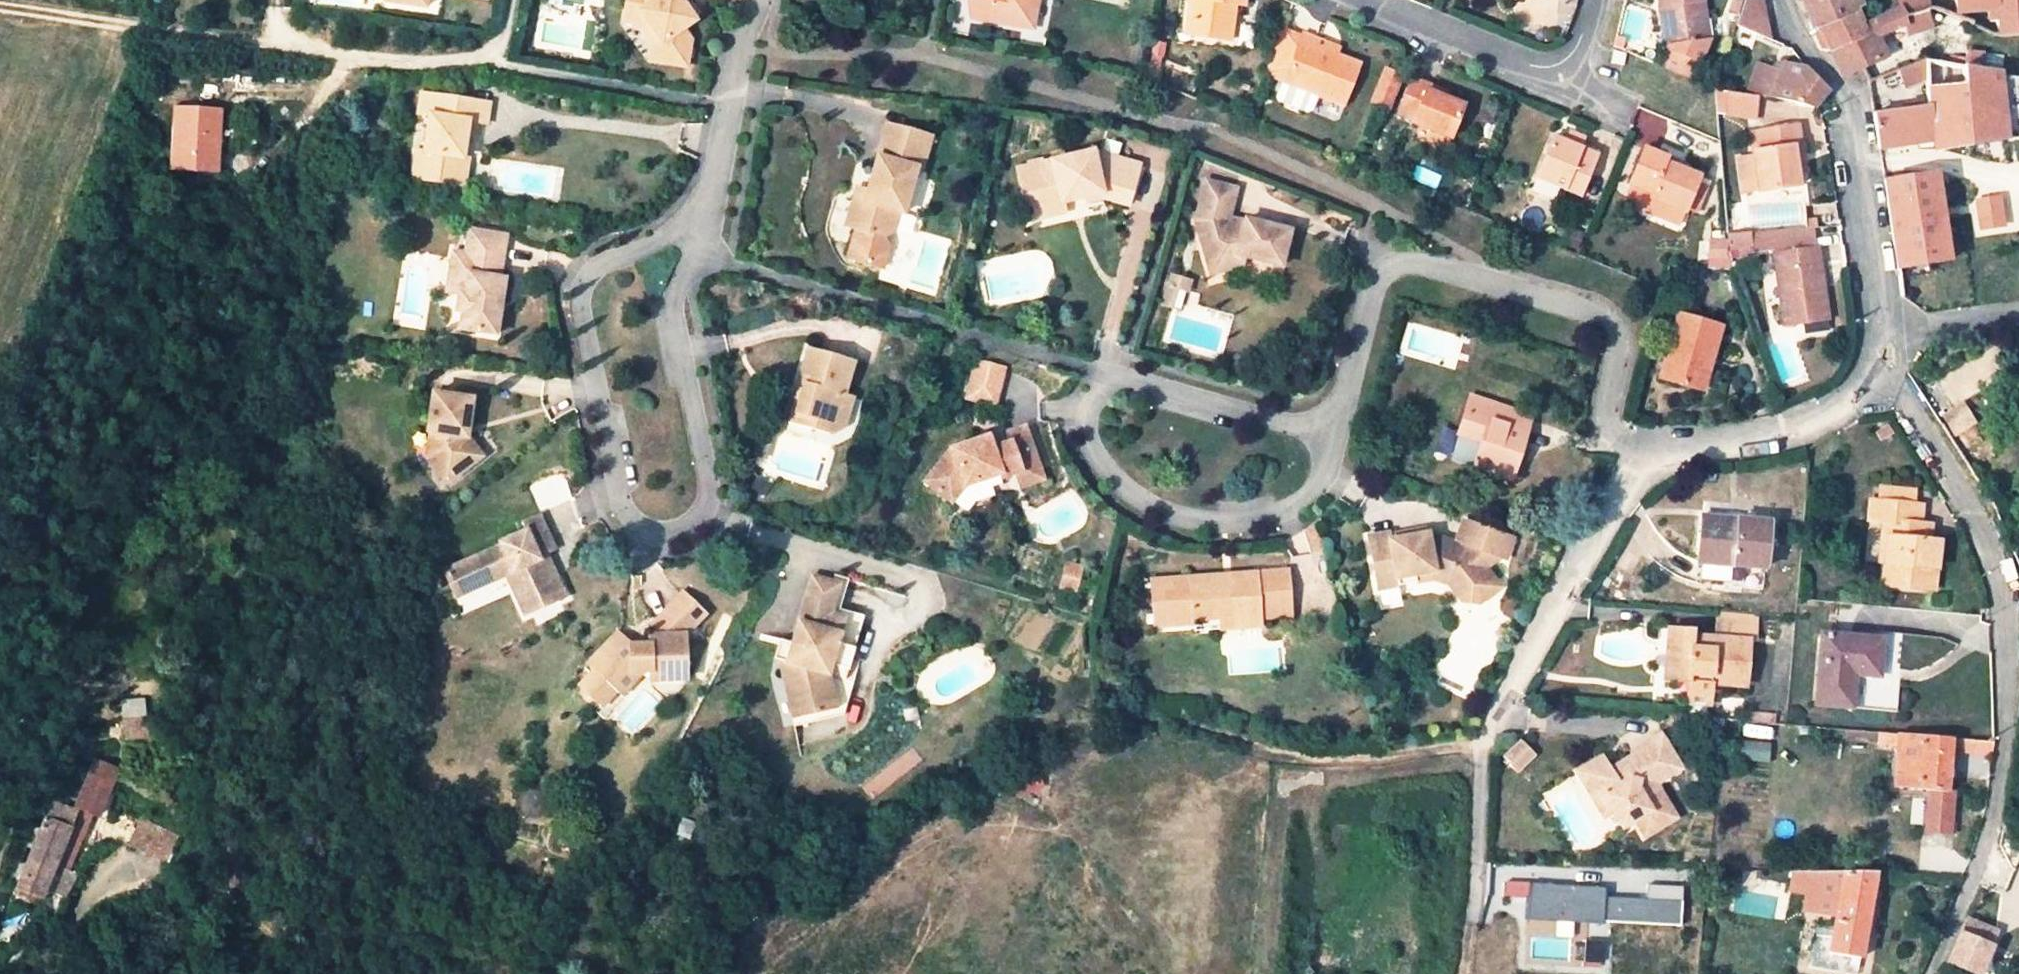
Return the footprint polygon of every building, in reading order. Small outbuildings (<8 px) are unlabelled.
[(667,67),(659,55),(661,45),(644,24),(632,22),(635,9),(625,7),(626,0),(618,0),(614,23),(629,26),(644,49),(642,62),(667,67)] [(625,7),(635,9),(632,22),(644,24),(661,45),(659,55),(667,67),(686,70),(691,42),(685,32),(698,23),(684,0),(626,0),(625,7)] [(964,7),(974,26),(987,29),(993,0),(972,0),(964,7)] [(1032,0),(993,0),(987,29),(1025,37),(1028,22),(1032,0)] [(1184,18),(1193,19),(1191,36),(1228,40),(1234,3),(1241,4),(1242,0),(1186,0),(1184,18)] [(1671,43),(1660,66),(1690,79),(1707,37),(1701,0),(1657,0),(1658,6),(1665,5),(1671,42),(1671,43)] [(1778,38),(1761,0),(1739,0),(1731,26),(1778,38)] [(1859,0),(1800,0),(1807,18),(1812,30),(1819,29),(1854,14),(1862,4),(1859,0)] [(1925,0),(1898,0),(1899,4),(1902,16),(1927,8),(1925,0)] [(1956,15),(1987,11),(1988,21),(1995,20),(1997,37),(2018,35),(2018,0),(1955,0),(1956,15)] [(1876,39),(1906,27),(1902,16),(1899,4),(1859,25),(1865,37),(1829,52),(1841,77),(1859,69),(1882,59),(1876,39)] [(1665,5),(1658,6),(1664,44),(1671,43),(1671,42),(1665,5)] [(1927,8),(1902,16),(1906,27),(1908,36),(1934,28),(1928,7),(1927,8)] [(1819,29),(1828,48),(1829,52),(1865,37),(1859,25),(1854,14),(1819,29)] [(1191,36),(1193,19),(1184,18),(1181,34),(1191,36)] [(1828,48),(1819,29),(1812,30),(1816,39),(1819,46),(1828,48)] [(1295,31),(1276,79),(1313,95),(1338,106),(1355,61),(1330,50),(1307,41),(1308,37),(1295,31)] [(1611,63),(1621,64),(1623,51),(1613,49),(1611,63)] [(1756,59),(1745,87),(1767,96),(1778,68),(1756,59)] [(1824,88),(1802,66),(1801,65),(1782,61),(1778,72),(1772,84),(1766,98),(1811,107),(1824,88)] [(1923,64),(1925,88),(1928,107),(1872,115),(1877,148),(1932,138),(1934,151),(2007,137),(2018,136),(2018,76),(2001,74),(1923,64)] [(1902,90),(1925,88),(1923,64),(1900,70),(1902,90)] [(1381,67),(1370,96),(1377,98),(1389,70),(1381,67)] [(1389,70),(1377,98),(1383,101),(1395,73),(1389,70)] [(1408,78),(1394,111),(1408,117),(1406,121),(1426,129),(1444,137),(1457,103),(1439,95),(1422,88),(1423,84),(1408,78)] [(1313,95),(1276,79),(1270,93),(1275,101),(1298,111),(1307,109),(1313,95)] [(415,172),(455,179),(461,153),(470,155),(474,133),(480,134),(483,118),(490,119),(494,98),(431,86),(426,112),(431,113),(426,145),(420,144),(415,172)] [(1747,94),(1712,88),(1714,113),(1746,117),(1747,94)] [(170,168),(215,170),(219,110),(174,107),(170,168)] [(900,198),(909,167),(915,168),(925,135),(881,121),(862,186),(900,198)] [(1734,134),(1736,153),(1750,151),(1752,167),(1756,189),(1796,185),(1794,171),(1792,157),(1799,156),(1794,126),(1734,134)] [(1563,141),(1580,148),(1583,139),(1567,133),(1563,141)] [(1549,135),(1532,177),(1576,196),(1593,154),(1580,148),(1563,141),(1549,135)] [(1667,157),(1642,147),(1628,182),(1636,185),(1652,191),(1650,197),(1684,210),(1695,185),(1698,176),(1683,169),(1664,162),(1667,157)] [(470,155),(461,153),(455,179),(472,182),(477,156),(470,155)] [(1019,170),(1027,209),(1059,203),(1059,198),(1079,194),(1079,199),(1097,195),(1123,202),(1131,168),(1083,156),(1040,165),(1039,161),(1032,162),(1033,166),(1019,170)] [(1799,156),(1792,157),(1794,171),(1801,170),(1799,156)] [(1667,157),(1664,162),(1683,169),(1685,164),(1667,157)] [(1756,189),(1752,167),(1739,168),(1742,191),(1756,189)] [(1896,269),(1946,260),(1934,174),(1883,183),(1896,269)] [(1238,191),(1207,181),(1198,215),(1200,223),(1209,266),(1240,260),(1281,272),(1292,234),(1250,222),(1248,225),(1242,222),(1238,223),(1233,224),(1231,217),(1238,191)] [(1652,191),(1636,185),(1629,205),(1679,224),(1684,210),(1650,197),(1652,191)] [(1704,189),(1695,185),(1684,210),(1694,214),(1704,189)] [(900,198),(862,186),(858,198),(851,201),(844,227),(849,228),(840,258),(874,268),(880,246),(875,236),(885,230),(891,208),(897,210),(900,198)] [(835,225),(844,227),(851,201),(843,199),(835,225)] [(458,326),(494,331),(504,276),(498,275),(506,231),(471,225),(467,249),(452,247),(449,268),(460,270),(456,291),(453,307),(461,308),(458,326)] [(1813,225),(1724,232),(1726,255),(1747,253),(1773,252),(1815,246),(1813,225)] [(1825,318),(1815,246),(1773,252),(1782,324),(1825,318)] [(1242,266),(1240,260),(1209,266),(1211,272),(1242,266)] [(460,270),(449,268),(445,289),(456,291),(460,270)] [(1162,300),(1171,303),(1177,281),(1186,284),(1188,278),(1170,273),(1162,300)] [(1720,324),(1677,312),(1659,377),(1695,387),(1704,355),(1711,356),(1720,324)] [(853,362),(809,349),(799,382),(808,385),(804,400),(794,397),(790,414),(812,420),(810,428),(828,433),(843,425),(851,397),(842,395),(853,362)] [(1711,356),(1704,355),(1695,387),(1702,389),(1711,356)] [(1002,373),(973,364),(967,386),(996,394),(1002,373)] [(996,394),(967,386),(963,398),(992,406),(996,394)] [(447,388),(439,430),(448,432),(456,390),(447,388)] [(443,456),(459,480),(493,457),(480,436),(473,435),(475,424),(482,425),(487,398),(456,390),(448,432),(443,456)] [(1507,477),(1522,432),(1491,423),(1496,407),(1472,399),(1460,435),(1452,461),(1476,469),(1474,474),(1484,477),(1486,471),(1507,477)] [(1496,407),(1491,423),(1522,432),(1526,418),(1496,407)] [(985,436),(953,449),(929,480),(956,501),(969,485),(995,476),(1006,473),(1008,480),(1021,475),(1044,468),(1030,424),(1010,431),(1013,440),(1002,443),(989,448),(985,436)] [(448,432),(439,430),(434,454),(441,468),(443,456),(448,432)] [(998,431),(985,436),(989,448),(1002,443),(998,431)] [(451,486),(459,480),(443,456),(441,468),(451,486)] [(1044,468),(1021,475),(1025,487),(1048,479),(1044,468)] [(1875,488),(1874,502),(1913,506),(1915,492),(1875,488)] [(1936,542),(1928,541),(1922,541),(1924,524),(1916,523),(1918,506),(1913,506),(1874,502),(1869,501),(1867,521),(1878,522),(1885,522),(1881,563),(1879,584),(1930,590),(1936,542)] [(538,536),(551,531),(558,546),(567,542),(551,509),(530,518),(534,527),(538,536)] [(1760,590),(1766,523),(1700,518),(1694,584),(1760,590)] [(1438,574),(1455,579),(1468,593),(1485,599),(1500,580),(1494,573),(1479,555),(1465,550),(1467,545),(1504,560),(1511,562),(1519,540),(1470,521),(1462,544),(1430,531),(1430,535),(1407,539),(1406,534),(1391,536),(1390,533),(1368,537),(1379,593),(1401,589),(1400,581),(1438,574)] [(1874,562),(1881,563),(1885,522),(1878,522),(1874,562)] [(511,545),(453,570),(465,596),(512,574),(530,613),(572,594),(563,576),(551,582),(541,560),(547,557),(544,552),(551,549),(558,546),(551,531),(538,536),(534,527),(508,538),(511,545)] [(1407,539),(1430,535),(1430,531),(1429,529),(1406,534),(1407,539)] [(1479,555),(1494,573),(1504,560),(1467,545),(1465,550),(1479,555)] [(541,560),(551,582),(563,576),(551,549),(544,552),(547,557),(541,560)] [(1144,579),(1146,627),(1185,625),(1185,620),(1227,619),(1227,630),(1248,628),(1248,623),(1248,618),(1279,616),(1277,572),(1245,574),(1245,578),(1209,580),(1208,575),(1144,579)] [(1438,574),(1400,581),(1401,589),(1434,582),(1451,588),(1455,579),(1438,574)] [(816,578),(812,591),(841,602),(845,588),(835,585),(816,578)] [(690,590),(655,621),(654,632),(650,632),(649,643),(633,641),(622,630),(592,655),(598,662),(578,680),(596,700),(616,682),(614,679),(628,666),(651,668),(651,674),(686,677),(687,657),(691,656),(693,630),(710,614),(690,590)] [(812,591),(798,635),(807,637),(803,647),(793,643),(786,663),(801,668),(795,695),(794,697),(801,726),(840,717),(830,679),(849,621),(836,616),(841,602),(812,591)] [(1185,625),(1185,631),(1227,630),(1227,619),(1185,620),(1185,625)] [(1665,629),(1660,628),(1656,678),(1663,679),(1665,662),(1662,662),(1665,629)] [(1686,681),(1692,681),(1691,693),(1707,694),(1708,682),(1742,685),(1746,641),(1710,638),(1710,639),(1709,650),(1689,648),(1690,637),(1691,631),(1665,629),(1662,662),(1665,662),(1663,679),(1686,681)] [(1820,636),(1814,704),(1848,708),(1851,674),(1875,676),(1878,641),(1820,636)] [(1710,639),(1690,637),(1689,648),(1709,650),(1710,639)] [(775,659),(786,663),(793,643),(781,639),(775,659)] [(794,697),(795,695),(801,668),(786,663),(794,695),(794,697)] [(628,666),(614,679),(616,682),(623,691),(626,695),(641,682),(628,666)] [(1684,701),(1690,701),(1691,693),(1692,681),(1686,681),(1684,701)] [(623,691),(616,682),(596,700),(604,709),(623,691)] [(1706,702),(1707,694),(1691,693),(1690,701),(1706,702)] [(1771,722),(1772,714),(1755,712),(1755,721),(1771,722)] [(1945,793),(1948,746),(1949,738),(1878,731),(1877,743),(1895,745),(1892,787),(1924,790),(1920,831),(1944,833),(1948,793),(1945,793)] [(1993,741),(1955,738),(1955,747),(1960,747),(1959,752),(1991,754),(1993,741)] [(1609,769),(1602,756),(1574,772),(1586,793),(1601,796),(1609,811),(1611,814),(1618,810),(1626,825),(1635,820),(1643,835),(1674,818),(1655,785),(1681,770),(1663,739),(1620,763),(1624,769),(1613,776),(1609,769)] [(1521,741),(1503,757),(1516,773),(1535,757),(1521,741)] [(76,806),(97,815),(117,769),(95,760),(88,777),(79,773),(68,799),(77,803),(76,806)] [(1613,776),(1624,769),(1620,763),(1609,769),(1613,776)] [(1609,811),(1601,796),(1586,793),(1599,817),(1609,811)] [(555,801),(546,799),(542,816),(551,818),(555,801)] [(43,889),(53,864),(75,811),(53,801),(17,886),(15,892),(36,900),(38,895),(39,896),(43,889)] [(1626,825),(1618,810),(1611,814),(1619,829),(1626,825)] [(179,836),(141,820),(130,844),(133,845),(168,860),(179,836)] [(53,864),(43,889),(60,896),(71,872),(53,864)] [(1823,872),(1791,871),(1788,892),(1807,896),(1810,881),(1821,883),(1823,872)] [(1831,921),(1826,954),(1858,958),(1873,873),(1823,872),(1821,883),(1838,884),(1831,921)] [(1528,885),(1526,914),(1602,918),(1603,898),(1603,889),(1528,885)] [(1676,922),(1676,902),(1603,898),(1602,918),(1676,922)] [(1826,954),(1831,921),(1815,919),(1809,952),(1826,954)] [(1999,935),(1963,919),(1944,963),(1969,973),(1982,973),(1999,935)] [(1858,958),(1826,954),(1809,952),(1806,966),(1835,972),(1849,973),(1855,973),(1858,958)]
